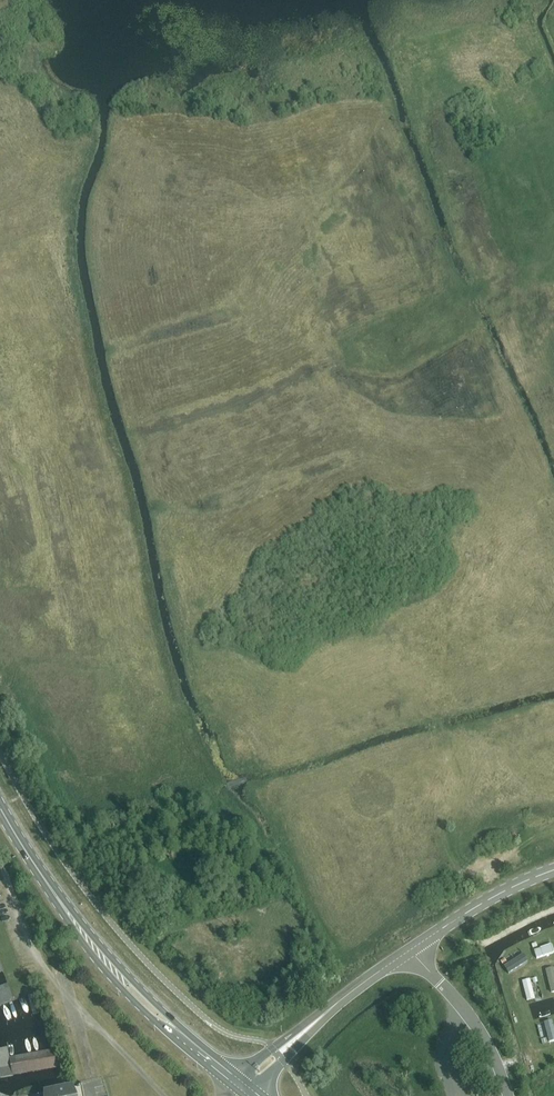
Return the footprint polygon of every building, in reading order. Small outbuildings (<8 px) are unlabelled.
[(533,960),(552,953),(549,945),(530,952),(533,960)] [(501,965),(504,973),(526,963),(522,956),(501,965)] [(553,968),(542,971),(548,993),(553,992),(553,972),(553,968)] [(14,1002),(8,984),(0,987),(0,1007),(14,1002)] [(537,1029),(539,1045),(552,1044),(551,1028),(537,1029)] [(59,1067),(56,1049),(9,1058),(8,1048),(0,1049),(0,1075),(0,1078),(59,1067)] [(82,1088),(44,1095),(84,1095),(82,1088)]
